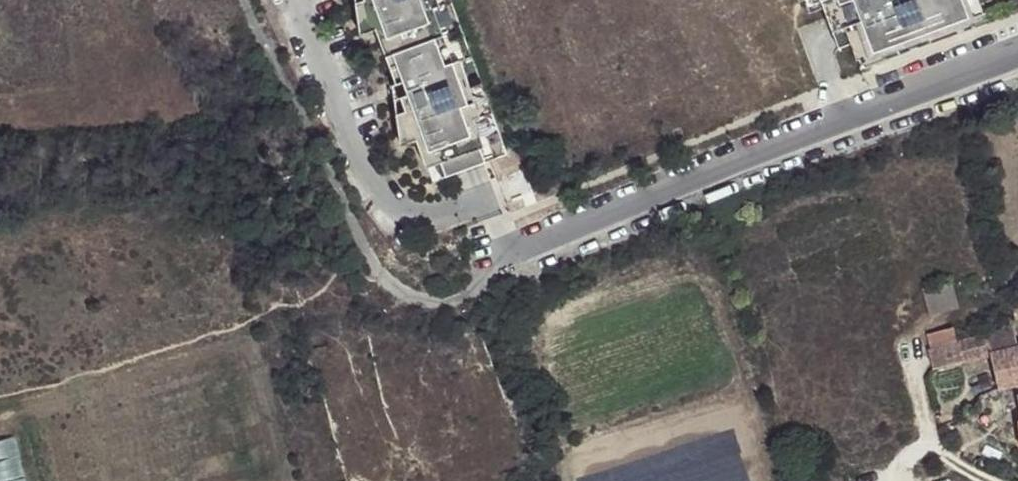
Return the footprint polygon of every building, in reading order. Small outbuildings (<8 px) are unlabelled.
[(451,177),(488,164),(482,148),(489,146),(480,119),(485,117),(464,58),(458,61),(449,35),(439,8),(444,6),(442,0),(364,0),(357,2),(360,23),(373,18),(378,30),(388,57),(397,83),(406,80),(411,93),(402,97),(408,111),(399,115),(401,134),(414,130),(419,142),(428,168),(445,162),(451,177)] [(861,60),(975,18),(988,13),(983,0),(815,0),(816,4),(823,1),(841,49),(855,44),(861,60)] [(362,36),(378,30),(373,18),(360,23),(362,36)] [(975,18),(861,60),(864,68),(978,26),(975,18)] [(419,142),(414,130),(401,134),(404,147),(419,142)] [(482,148),(488,164),(495,161),(489,146),(482,148)] [(1004,269),(1008,284),(1017,281),(1017,265),(1004,269)] [(951,282),(922,290),(930,319),(959,312),(951,282)] [(1017,384),(1017,349),(1015,351),(1010,330),(986,336),(990,354),(994,374),(998,389),(1017,384)] [(990,354),(986,336),(929,350),(933,368),(990,354)] [(947,400),(998,389),(994,374),(944,385),(947,400)] [(983,436),(985,445),(998,443),(996,430),(989,431),(989,434),(983,436)] [(438,468),(442,480),(463,480),(492,473),(488,455),(449,465),(438,468)] [(438,468),(421,473),(423,480),(442,480),(438,468)] [(981,471),(977,480),(1000,480),(1001,478),(981,471)] [(421,473),(391,480),(423,480),(421,473)]
